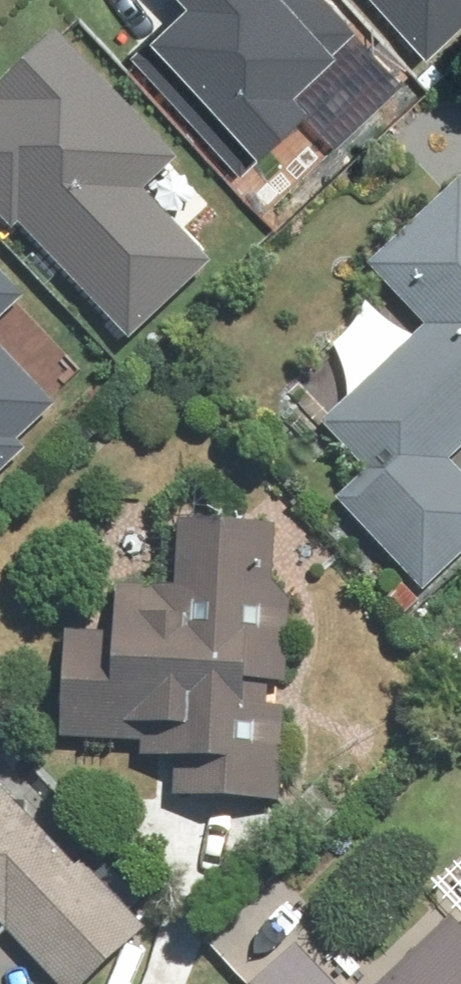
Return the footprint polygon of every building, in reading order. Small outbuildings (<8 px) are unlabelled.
[(254,144),(311,93),(298,78),(365,19),(348,0),(187,0),(153,29),(254,144)] [(432,44),(460,16),(460,0),(388,0),(432,44)] [(0,92),(0,206),(12,219),(20,211),(128,327),(207,254),(145,187),(182,153),(59,23),(0,78),(0,87),(3,89),(0,92)] [(433,590),(460,563),(460,179),(375,261),(432,320),(326,420),(369,464),(339,492),(433,590)] [(18,286),(0,267),(0,304),(18,286)] [(26,438),(12,424),(45,393),(0,346),(0,463),(26,438)] [(254,582),(256,551),(256,533),(158,527),(154,587),(103,585),(102,589),(88,632),(49,629),(43,737),(128,742),(127,757),(162,759),(160,796),(255,801),(264,801),(264,792),(270,697),(270,680),(274,604),(254,582)] [(377,600),(393,616),(410,600),(393,584),(377,600)] [(313,749),(358,784),(401,730),(363,700),(352,714),(345,708),(313,749)] [(122,936),(0,799),(0,932),(47,983),(67,983),(122,936)] [(460,926),(460,858),(455,852),(421,884),(460,926)] [(434,920),(367,983),(460,983),(460,948),(434,920)] [(281,945),(240,983),(319,983),(281,945)]
